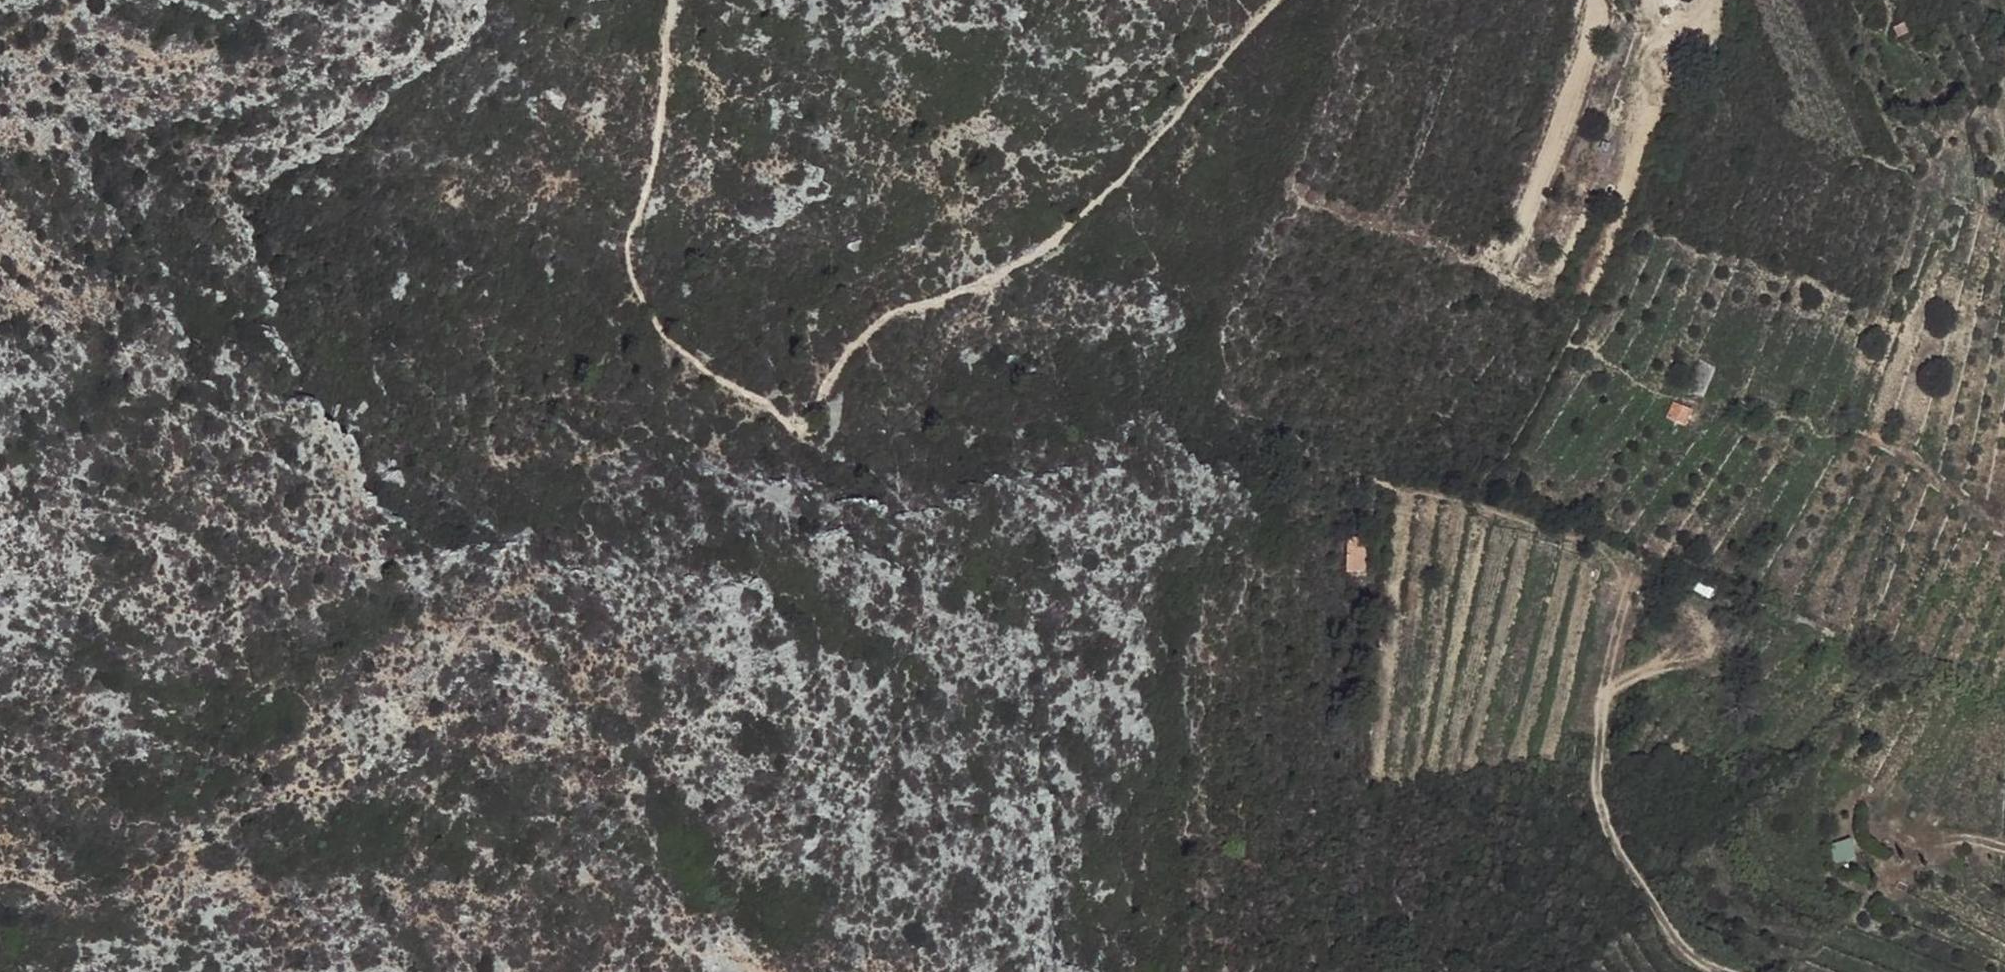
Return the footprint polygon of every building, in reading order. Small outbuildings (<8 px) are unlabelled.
[(1687,412),(1671,406),(1664,421),(1681,428),(1687,412)] [(1368,552),(1352,553),(1354,587),(1370,587),(1368,552)] [(1587,744),(1572,745),(1571,760),(1587,760),(1587,744)]
